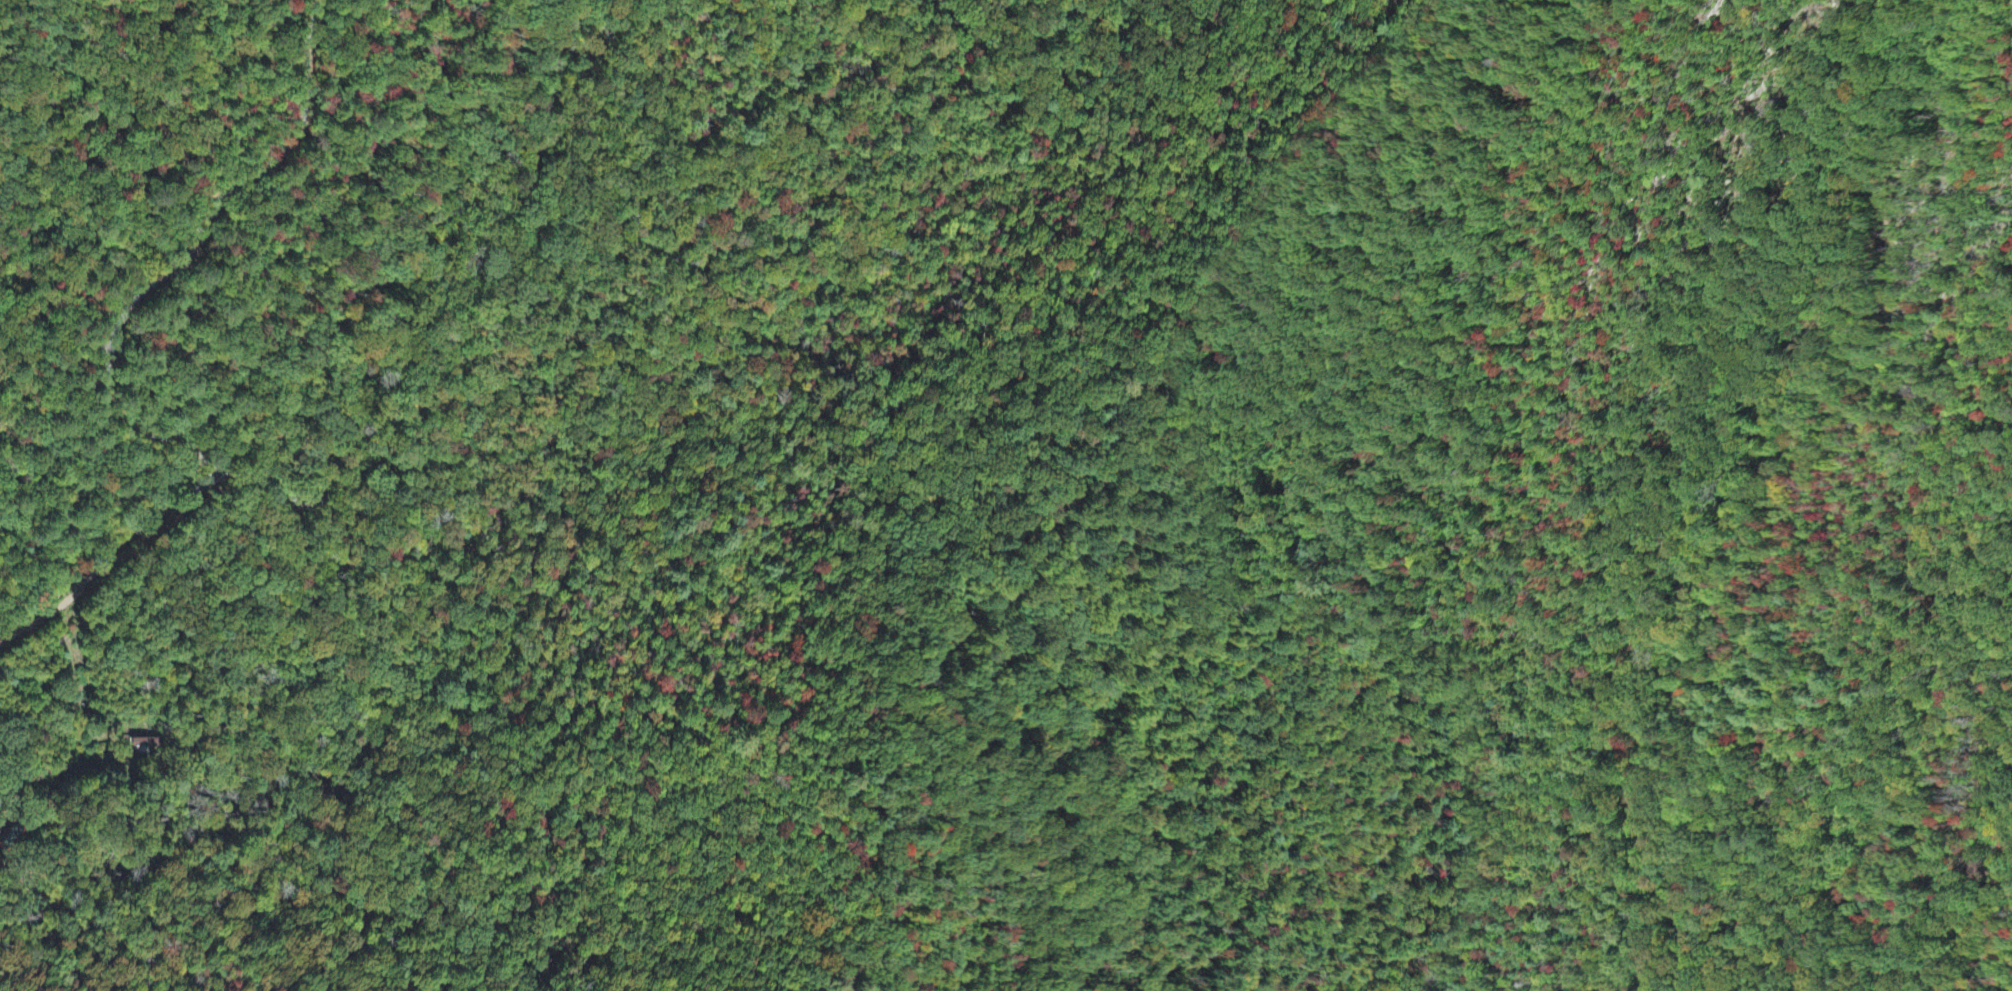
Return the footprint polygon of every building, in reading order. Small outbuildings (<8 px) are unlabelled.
[(157,753),(157,741),(138,741),(139,754),(157,753)]
